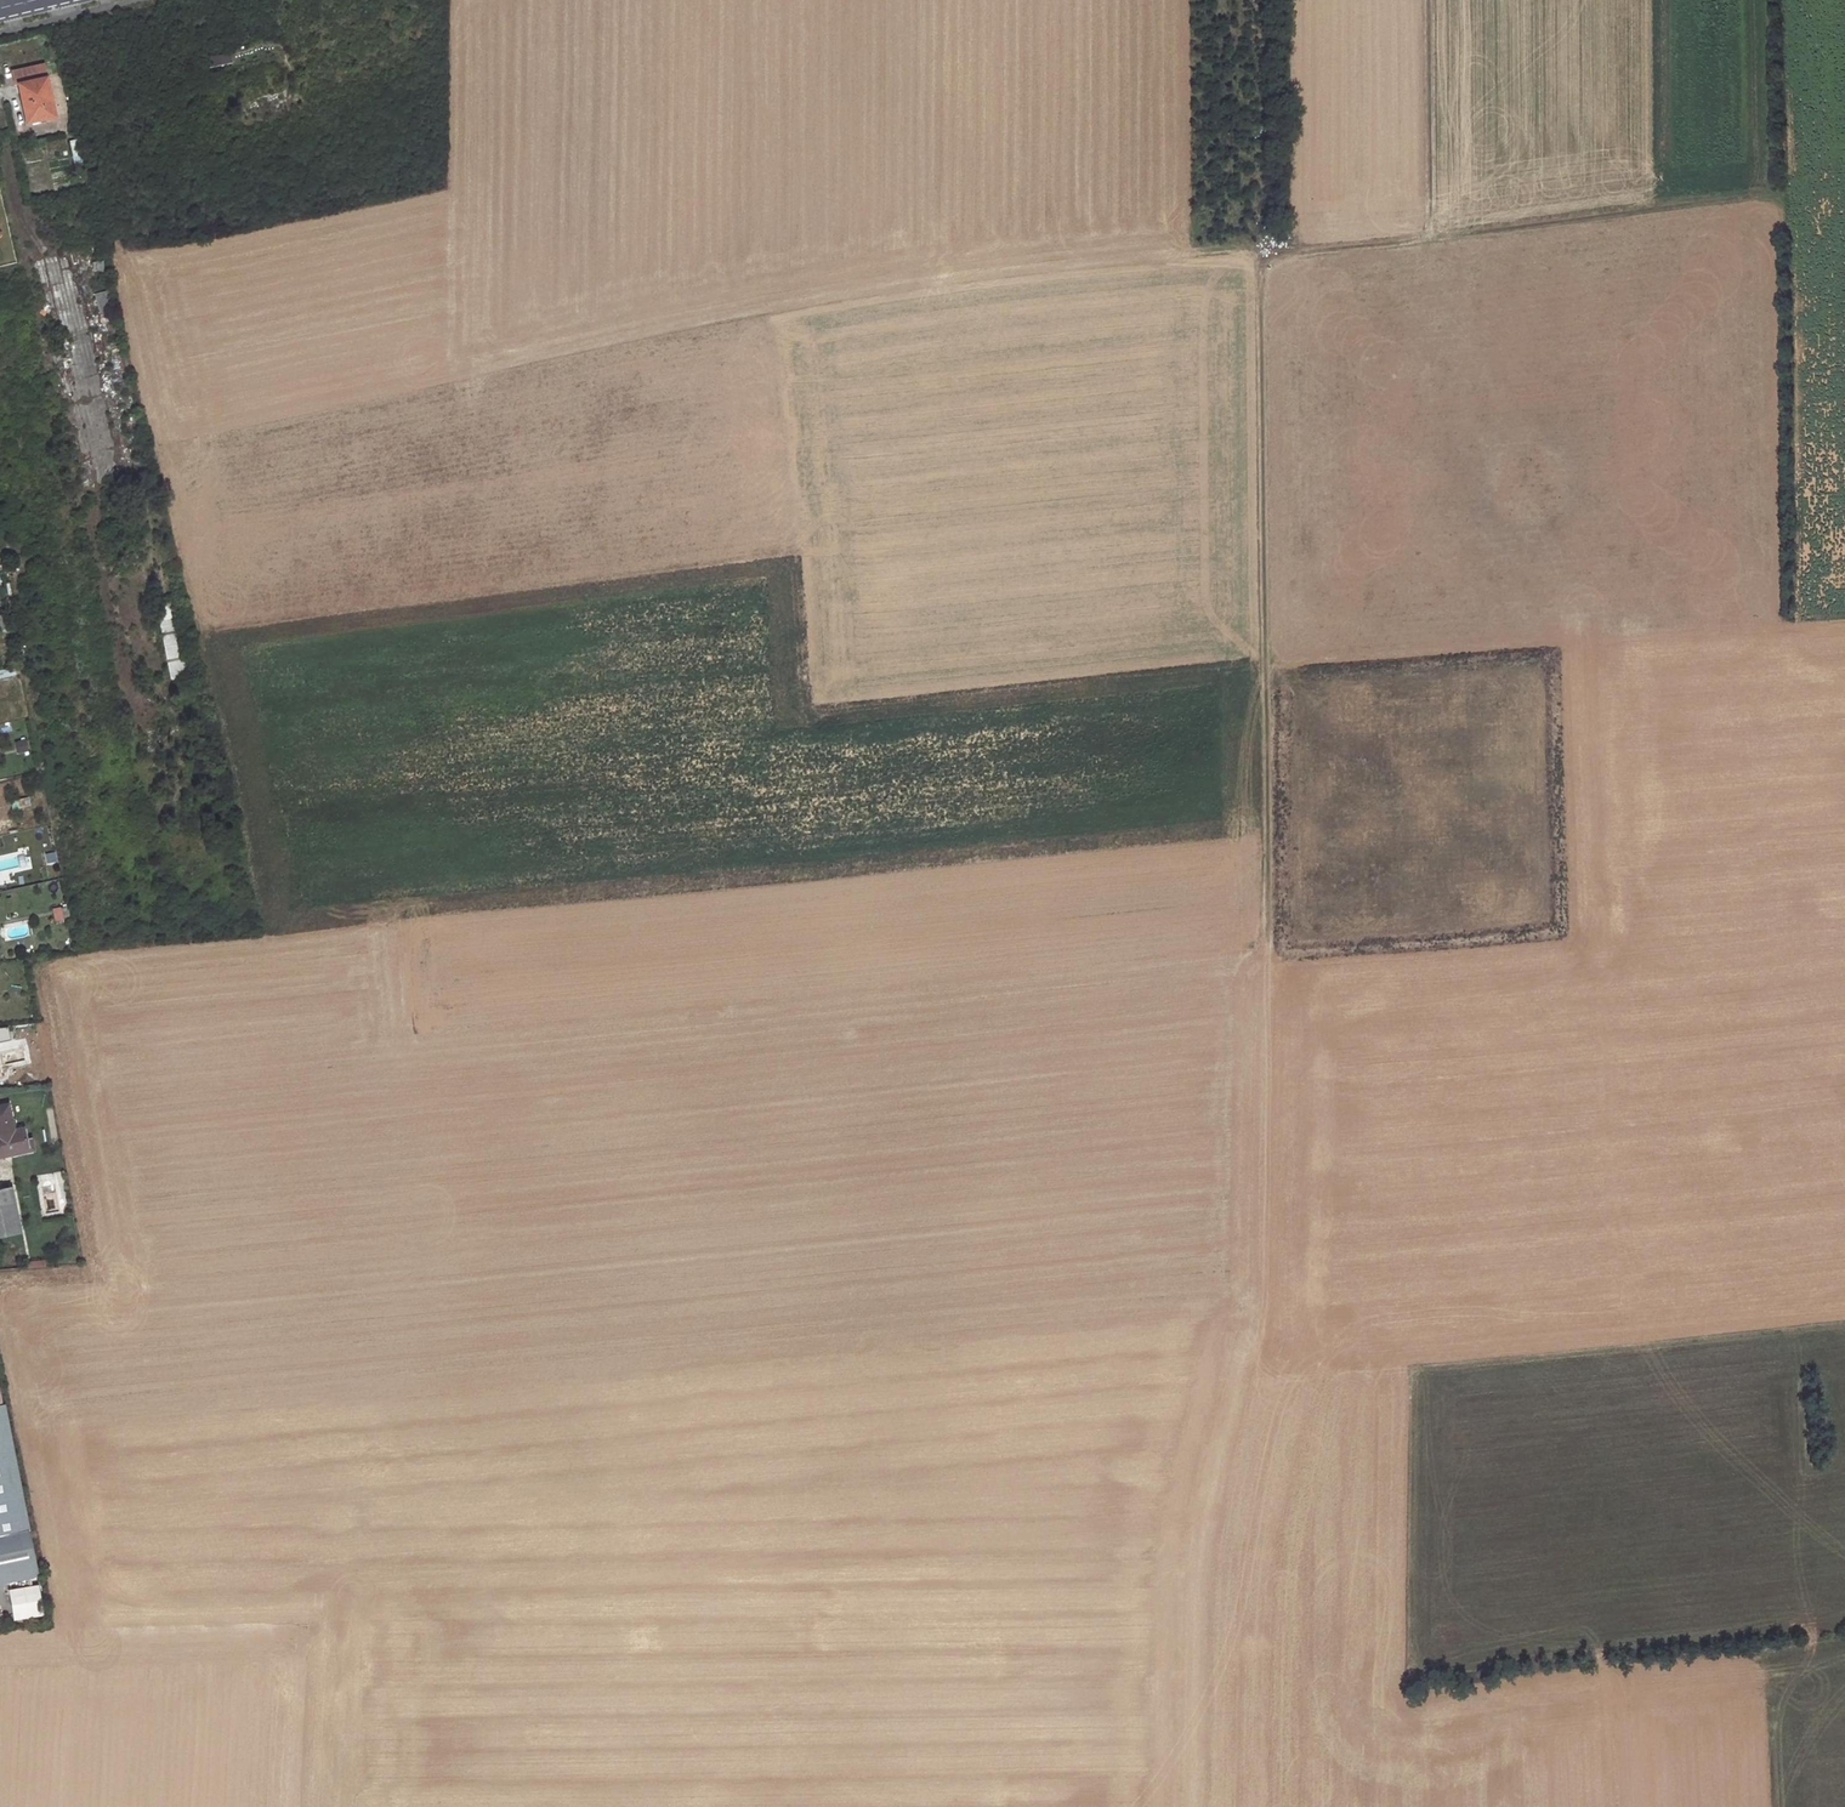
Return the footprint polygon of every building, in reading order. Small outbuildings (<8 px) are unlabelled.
[(53,116),(45,79),(42,66),(30,69),(13,73),(16,86),(21,85),(28,121),(53,116)] [(173,677),(186,673),(181,658),(183,657),(175,632),(160,637),(173,677)] [(68,907),(60,909),(62,919),(70,917),(68,907)] [(2,1150),(26,1145),(25,1140),(23,1129),(14,1130),(8,1104),(0,1106),(0,1157),(3,1156),(2,1150)] [(30,1138),(25,1140),(26,1145),(2,1150),(3,1156),(33,1150),(30,1138)] [(0,1190),(0,1237),(21,1233),(12,1188),(0,1190)] [(38,1576),(2,1404),(0,1405),(0,1584),(38,1576)] [(40,1585),(9,1587),(12,1619),(43,1617),(40,1585)]
